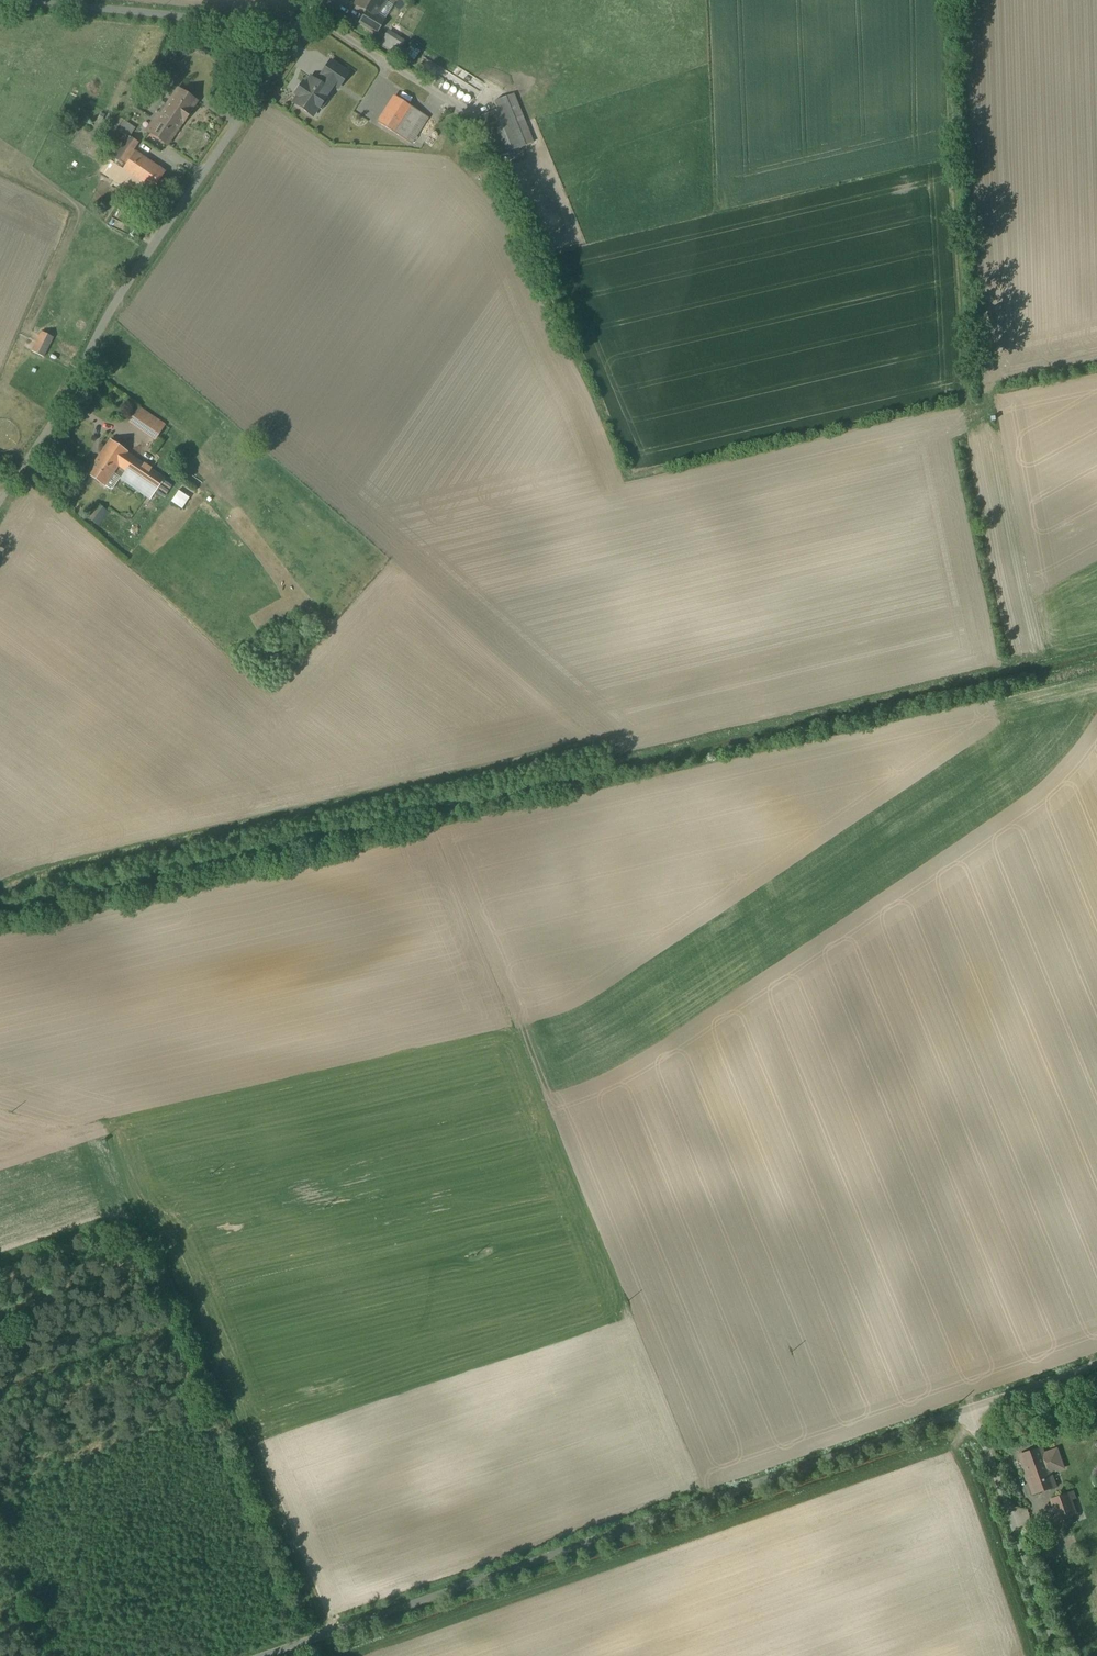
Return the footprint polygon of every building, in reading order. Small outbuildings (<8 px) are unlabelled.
[(380,18),(390,0),(358,0),(354,6),(367,14),(361,23),(376,32),(383,20),(380,18)] [(403,41),(388,32),(381,43),(396,53),(403,41)] [(311,75),(294,101),(314,115),(334,86),(338,89),(345,77),(327,65),(318,79),(311,75)] [(167,144),(195,102),(177,90),(161,115),(159,114),(147,131),(167,144)] [(515,94),(495,102),(497,109),(483,114),(499,157),(534,142),(515,94)] [(411,143),(427,117),(394,97),(378,122),(411,143)] [(103,174),(147,203),(166,174),(136,153),(140,147),(124,136),(121,140),(123,142),(112,158),(113,159),(103,174)] [(47,357),(56,337),(44,332),(35,352),(47,357)] [(142,409),(133,423),(158,440),(167,426),(142,409)] [(126,452),(110,440),(87,474),(103,486),(117,466),(125,471),(119,479),(150,499),(155,491),(163,497),(171,484),(150,470),(151,469),(143,463),(143,464),(126,453),(126,452)] [(110,512),(102,506),(92,519),(100,525),(110,512)] [(119,506),(115,512),(124,519),(128,513),(119,506)] [(1042,1449),(1020,1456),(1034,1493),(1055,1486),(1050,1472),(1062,1467),(1056,1451),(1044,1455),(1042,1449)] [(1073,1491),(1052,1499),(1062,1527),(1070,1524),(1068,1518),(1075,1516),(1070,1501),(1076,1499),(1073,1491)]
